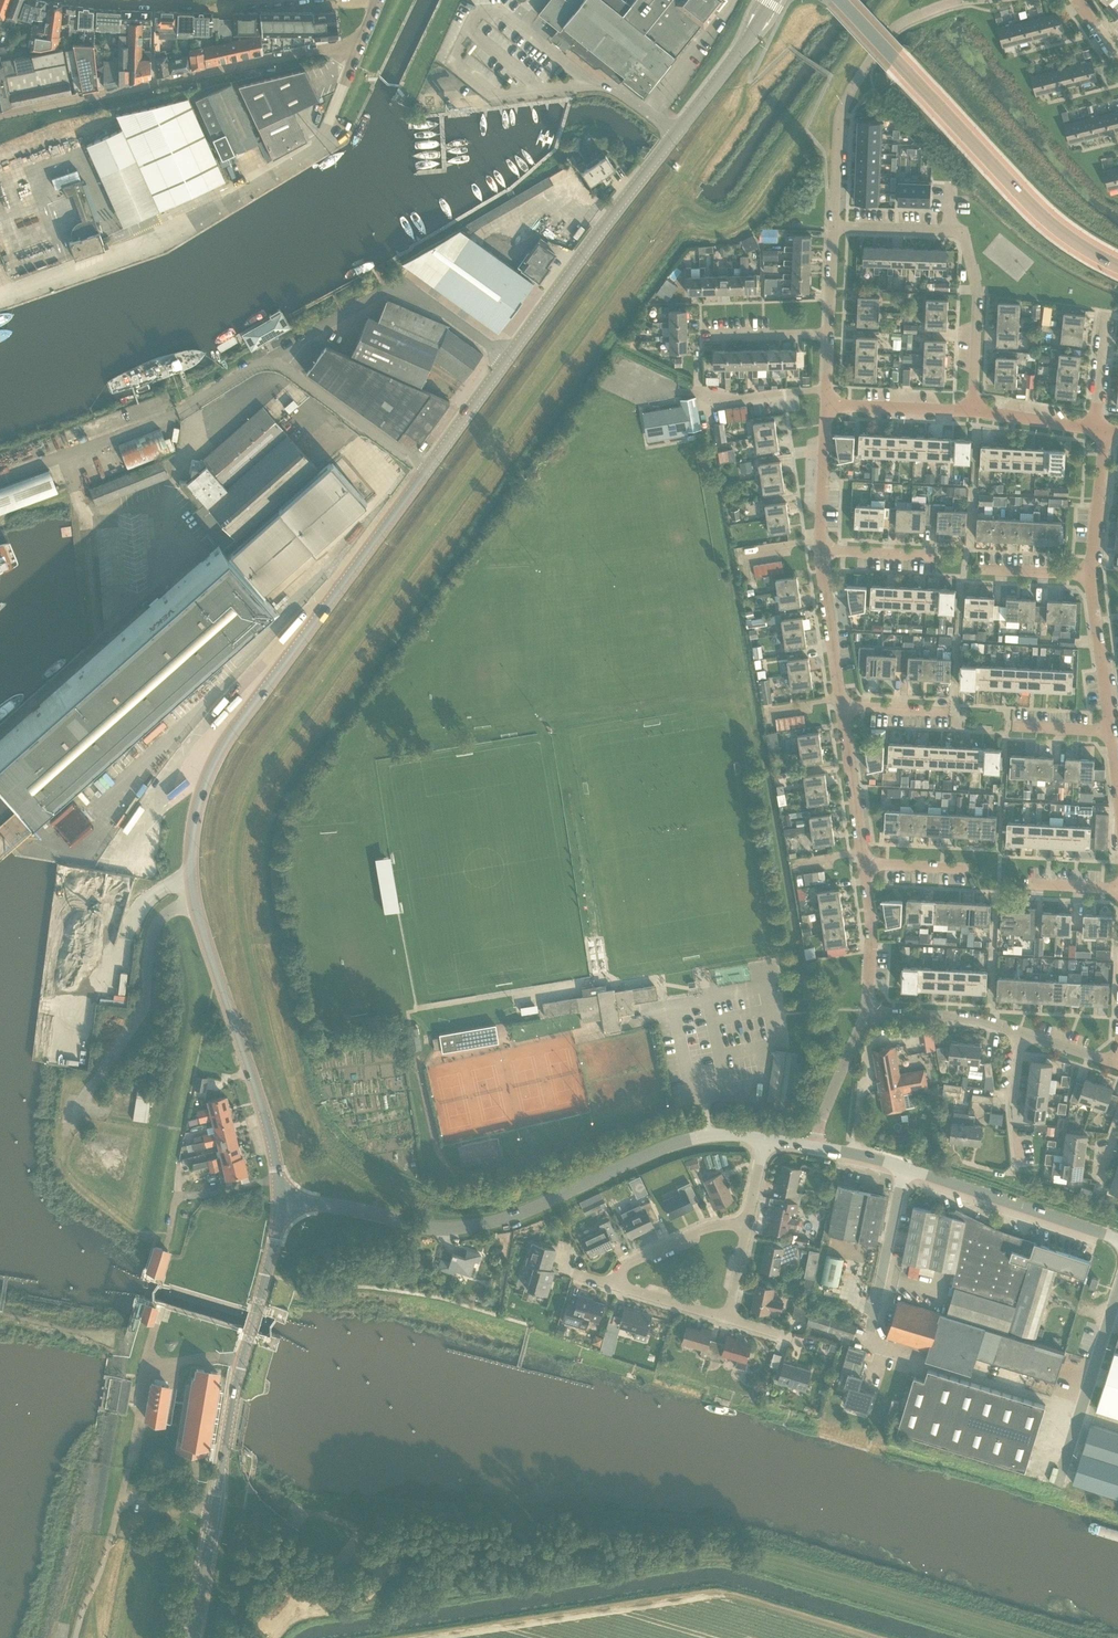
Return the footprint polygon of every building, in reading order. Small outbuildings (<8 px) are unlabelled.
[(10,0),(0,0),(0,26),(10,0)] [(24,0),(12,0),(6,16),(16,20),(24,0)] [(46,1),(41,0),(24,0),(18,16),(29,19),(30,16),(43,19),(46,1)] [(559,30),(556,34),(595,65),(601,64),(621,79),(620,79),(642,97),(720,0),(633,0),(630,4),(625,0),(548,0),(538,13),(559,30)] [(57,47),(63,4),(48,2),(45,25),(33,23),(32,34),(30,49),(40,50),(57,47)] [(1110,3),(1104,9),(1114,20),(1117,17),(1117,10),(1117,11),(1110,3)] [(76,28),(76,6),(64,4),(62,23),(70,24),(68,35),(71,35),(72,30),(75,31),(76,28)] [(84,28),(84,44),(94,44),(95,8),(76,6),(76,28),(84,28)] [(118,31),(128,31),(129,23),(120,22),(119,22),(119,10),(97,8),(96,29),(118,30),(118,31)] [(129,23),(128,31),(128,35),(119,35),(118,60),(118,84),(150,77),(150,50),(141,50),(141,23),(151,23),(151,11),(120,10),(120,22),(129,23)] [(159,31),(176,31),(177,11),(155,11),(155,26),(159,27),(159,31)] [(176,36),(192,37),(193,12),(192,12),(178,11),(177,11),(176,31),(176,36)] [(335,11),(313,13),(314,26),(336,24),(335,11)] [(193,12),(192,37),(192,36),(195,36),(195,33),(211,33),(211,30),(218,30),(218,19),(218,17),(212,17),(212,12),(193,12)] [(244,19),(244,12),(233,12),(233,33),(246,33),(246,19),(244,19)] [(247,12),(247,19),(246,19),(246,33),(258,33),(258,12),(247,12)] [(270,12),(259,12),(262,35),(272,35),(270,12)] [(281,12),(270,12),(272,35),(283,35),(281,12)] [(291,12),(281,12),(283,35),(293,35),(291,12)] [(302,12),(291,12),(293,35),(304,34),(302,12)] [(313,12),(302,12),(304,34),(314,34),(314,26),(313,13),(313,12)] [(1044,16),(1049,35),(1064,31),(1059,12),(1044,16)] [(1033,39),(1049,35),(1044,16),(1029,20),(1033,39)] [(1018,42),(1033,39),(1029,20),(1014,24),(1018,42)] [(336,24),(314,26),(314,34),(315,39),(338,37),(336,24)] [(1003,46),(1018,42),(1014,24),(998,27),(1003,46)] [(224,42),(219,43),(203,46),(205,66),(262,54),(260,35),(231,41),(224,42)] [(84,44),(73,43),(74,48),(65,50),(69,71),(71,71),(75,93),(82,91),(98,88),(94,44),(84,44)] [(192,69),(204,66),(202,47),(189,49),(192,69)] [(1,61),(2,65),(11,106),(72,93),(62,48),(1,61)] [(169,73),(167,60),(166,54),(166,52),(165,50),(165,49),(158,51),(159,56),(154,57),(157,76),(169,73)] [(166,52),(166,54),(167,60),(168,59),(170,73),(190,69),(187,55),(182,57),(180,49),(166,52)] [(104,87),(118,84),(118,60),(103,60),(103,82),(104,87)] [(1077,64),(1082,83),(1097,79),(1092,60),(1077,64)] [(1067,87),(1082,83),(1077,64),(1062,68),(1067,87)] [(2,65),(0,65),(0,108),(11,106),(2,65)] [(1052,91),(1067,87),(1062,68),(1047,72),(1052,91)] [(293,110),(319,98),(305,69),(238,85),(273,159),(306,140),(293,110)] [(1036,94),(1052,91),(1047,72),(1031,76),(1036,94)] [(231,83),(218,89),(195,100),(213,139),(222,158),(234,153),(258,142),(231,83)] [(188,98),(116,115),(123,128),(87,145),(124,226),(225,179),(188,98)] [(1100,135),(1115,131),(1110,112),(1095,116),(1100,135)] [(1085,139),(1100,135),(1095,116),(1080,120),(1085,139)] [(1069,143),(1085,139),(1080,120),(1065,124),(1069,143)] [(859,121),(859,131),(883,132),(883,122),(859,121)] [(859,131),(858,142),(882,143),(883,132),(859,131)] [(858,142),(858,152),(882,153),(882,143),(858,142)] [(858,152),(858,162),(881,163),(882,153),(858,152)] [(590,158),(602,176),(614,168),(614,169),(614,168),(605,154),(605,155),(598,160),(596,157),(594,159),(592,157),(590,158)] [(590,184),(602,176),(590,158),(588,160),(589,162),(586,164),(588,166),(581,171),(581,170),(580,171),(590,185),(590,184)] [(470,232),(503,212),(573,171),(568,162),(548,174),(549,176),(487,212),(465,225),(470,232)] [(858,162),(857,172),(881,173),(881,163),(858,162)] [(1117,187),(1117,167),(1104,170),(1108,189),(1117,187)] [(857,172),(857,182),(881,183),(881,173),(857,172)] [(103,243),(81,179),(62,186),(66,196),(73,194),(82,220),(77,222),(75,224),(73,226),(72,228),(71,231),(71,234),(71,237),(72,240),(69,241),(75,259),(76,259),(75,258),(103,248),(104,249),(102,243),(103,243)] [(900,179),(899,203),(909,203),(910,180),(900,179)] [(910,180),(909,203),(919,204),(920,180),(910,180)] [(920,180),(919,204),(930,204),(931,180),(920,180)] [(857,182),(856,192),(880,193),(881,183),(857,182)] [(589,204),(595,197),(582,187),(576,194),(589,204)] [(856,192),(856,202),(880,203),(880,193),(856,192)] [(523,275),(460,228),(459,228),(401,262),(498,332),(514,309),(518,312),(523,305),(519,302),(534,283),(527,277),(529,274),(539,281),(551,265),(548,263),(555,253),(546,246),(548,243),(541,238),(520,267),(526,271),(523,275)] [(778,230),(763,230),(763,241),(778,242),(778,230)] [(785,250),(794,251),(811,252),(812,235),(794,235),(794,246),(785,245),(785,250)] [(760,258),(760,246),(751,247),(751,258),(760,258)] [(877,264),(878,247),(864,246),(863,264),(874,264),(874,273),(879,273),(879,264),(877,264)] [(893,274),(893,265),(891,265),(892,247),(878,247),(877,264),(879,264),(888,265),(888,274),(893,274)] [(891,265),(893,265),(902,265),(901,274),(906,274),(907,265),(905,265),(905,248),(892,247),(891,265)] [(905,265),(907,265),(915,266),(915,275),(920,275),(920,266),(918,266),(919,248),(905,248),(905,265)] [(918,266),(920,266),(929,266),(929,275),(934,275),(934,266),(932,266),(933,249),(919,248),(918,266)] [(932,266),(934,266),(943,267),(942,276),(948,276),(948,266),(946,266),(947,249),(933,249),(932,266)] [(811,252),(794,251),(793,259),(784,259),(784,264),(793,264),(810,265),(811,252)] [(727,266),(727,275),(730,275),(730,292),(744,292),(743,274),(741,274),(733,275),(732,265),(732,260),(727,260),(727,266)] [(810,265),(793,264),(793,273),(784,273),(783,278),(793,278),(810,279),(810,265)] [(741,265),(741,274),(743,274),(744,292),(758,291),(757,274),(746,274),(746,265),(741,265)] [(716,275),(716,293),(730,292),(730,275),(727,275),(719,275),(719,266),(714,266),(714,275),(716,275)] [(700,276),(700,269),(691,269),(691,267),(686,267),(687,277),(688,277),(689,294),(703,293),(702,276),(700,276)] [(703,293),(716,293),(716,275),(714,275),(705,275),(705,267),(700,267),(700,269),(700,276),(702,276),(703,293)] [(667,278),(656,292),(667,300),(678,286),(667,278)] [(809,291),(810,279),(793,278),(792,287),(783,286),(783,291),(793,292),(792,298),(805,298),(805,291),(809,291)] [(858,309),(879,310),(880,296),(859,296),(858,309)] [(368,315),(356,342),(350,355),(419,386),(432,357),(463,380),(482,353),(447,327),(448,325),(387,298),(378,320),(368,315)] [(926,312),(947,313),(948,299),(927,298),(926,312)] [(999,302),(998,316),(1019,317),(1020,303),(999,302)] [(1040,303),(1033,303),(1032,317),(1040,317),(1040,303)] [(879,310),(858,309),(857,323),(879,324),(879,310)] [(670,324),(687,324),(687,310),(670,310),(670,321),(661,321),(661,326),(670,326),(670,324)] [(281,311),(243,334),(252,349),(290,327),(281,311)] [(913,312),(905,312),(904,320),(912,320),(913,312)] [(947,313),(926,312),(925,326),(947,327),(947,313)] [(1064,312),(1062,326),(1084,328),(1085,314),(1064,312)] [(998,316),(997,330),(1019,330),(1019,317),(998,316)] [(688,337),(687,324),(670,324),(670,326),(670,335),(661,335),(661,340),(670,340),(670,338),(688,337)] [(917,324),(904,324),(904,332),(917,333),(917,324)] [(1051,325),(1043,324),(1042,333),(1050,334),(1051,325)] [(1082,342),(1084,328),(1062,326),(1061,340),(1082,342)] [(1018,344),(1019,330),(997,330),(997,343),(1018,344)] [(913,334),(902,333),(902,348),(912,348),(913,334)] [(670,338),(670,340),(671,348),(661,349),(662,354),(671,354),(671,352),(688,351),(688,337),(670,338)] [(856,351),(878,352),(878,338),(857,337),(856,351)] [(924,354),(946,355),(946,341),(925,340),(924,354)] [(326,344),(306,370),(397,437),(403,429),(419,441),(448,401),(326,344)] [(769,349),(756,350),(756,367),(758,367),(766,367),(767,376),(772,376),(772,367),(770,367),(769,349)] [(783,366),(783,349),(769,349),(770,367),(772,367),(780,366),(780,376),(785,375),(785,366),(783,366)] [(797,349),(783,349),(783,366),(785,366),(794,366),(794,375),(799,375),(799,366),(797,366),(797,349)] [(731,377),(731,368),(728,368),(728,350),(714,351),(714,368),(725,368),(726,388),(731,388),(731,377)] [(742,367),(742,350),(728,350),(728,368),(731,368),(739,367),(739,376),(744,376),(744,367),(742,367)] [(756,367),(756,350),(742,350),(742,367),(744,367),(753,367),(753,383),(758,383),(758,367),(756,367)] [(856,365),(877,366),(878,352),(856,351),(856,365)] [(1050,355),(1041,353),(1041,360),(1049,362),(1050,355)] [(924,368),(945,369),(946,355),(924,354),(924,368)] [(1059,354),(1058,368),(1079,370),(1081,356),(1059,354)] [(996,357),(996,371),(1017,372),(1017,358),(996,357)] [(877,366),(856,365),(855,379),(876,380),(877,366)] [(945,369),(924,368),(923,382),(944,383),(945,369)] [(1058,368),(1056,381),(1078,384),(1079,370),(1058,368)] [(1016,386),(1017,372),(996,371),(995,385),(1016,386)] [(1076,398),(1078,384),(1056,381),(1055,395),(1076,398)] [(702,428),(696,399),(696,397),(682,399),(681,399),(682,405),(643,412),(647,435),(686,428),(686,431),(702,428)] [(740,406),(742,420),(749,419),(747,405),(740,406)] [(181,487),(180,487),(197,507),(191,512),(210,534),(214,531),(225,544),(226,544),(225,543),(234,536),(236,538),(317,467),(263,406),(202,460),(206,465),(199,470),(197,467),(191,467),(190,473),(193,476),(186,482),(181,481),(181,487)] [(733,407),(735,421),(742,420),(740,406),(733,407)] [(726,408),(728,422),(735,421),(733,407),(726,408)] [(728,422),(726,408),(719,409),(721,423),(728,422)] [(754,423),(756,441),(778,438),(775,420),(754,423)] [(168,452),(159,428),(117,444),(127,468),(168,452)] [(873,455),(874,434),(860,433),(858,454),(873,455)] [(835,435),(837,448),(854,449),(855,435),(835,434),(835,435)] [(886,456),(888,435),(874,434),(873,455),(886,456)] [(900,457),(901,435),(888,435),(886,456),(900,457)] [(914,457),(915,436),(901,435),(900,457),(914,457)] [(928,458),(929,437),(915,436),(914,457),(928,458)] [(942,459),(943,438),(929,437),(928,458),(942,459)] [(756,441),(759,458),(780,455),(778,438),(756,441)] [(955,460),(957,438),(943,438),(942,459),(955,460)] [(971,439),(957,438),(955,460),(970,460),(971,439)] [(994,467),(996,446),(981,445),(980,466),(994,467)] [(1008,468),(1009,447),(996,446),(994,467),(1008,468)] [(1022,469),(1023,447),(1009,447),(1008,468),(1022,469)] [(1036,469),(1037,448),(1023,447),(1022,469),(1036,469)] [(837,448),(840,461),(854,458),(854,449),(837,448)] [(1050,470),(1051,449),(1037,448),(1036,469),(1050,470)] [(1065,450),(1051,449),(1050,470),(1064,471),(1065,450)] [(759,458),(761,475),(782,472),(780,455),(759,458)] [(165,471),(161,460),(89,488),(96,506),(168,477),(165,471)] [(753,470),(751,460),(740,462),(741,472),(753,470)] [(0,739),(0,779),(41,824),(279,613),(262,594),(264,592),(263,591),(321,539),(322,540),(364,503),(329,463),(286,501),(288,502),(230,553),(229,552),(226,554),(218,545),(0,739)] [(49,470),(0,488),(0,514),(57,493),(49,470)] [(782,472),(761,475),(764,492),(785,489),(782,472)] [(926,472),(926,482),(935,482),(935,472),(926,472)] [(966,487),(955,486),(954,497),(966,497),(966,487)] [(1062,506),(1062,498),(1049,498),(1049,505),(1062,506)] [(931,523),(932,503),(926,503),(926,501),(912,501),(911,508),(911,507),(910,529),(925,530),(925,523),(931,523)] [(767,520),(789,517),(787,503),(766,506),(767,520)] [(932,503),(931,523),(937,524),(937,530),(951,531),(952,510),(945,509),(945,504),(932,503)] [(856,505),(855,526),(869,527),(870,506),(856,505)] [(870,506),(869,527),(883,528),(885,507),(870,506)] [(898,507),(896,528),(910,529),(911,507),(898,507)] [(740,518),(739,509),(731,510),(733,519),(740,518)] [(967,511),(952,510),(951,531),(966,532),(967,511)] [(1032,541),(1046,542),(1047,521),(1040,520),(1040,510),(1034,510),(1034,520),(1033,520),(1032,541)] [(1047,521),(1046,542),(1060,543),(1061,521),(1053,521),(1054,513),(1048,513),(1047,521)] [(791,531),(789,517),(767,520),(769,534),(770,534),(771,540),(785,538),(784,532),(791,531)] [(976,538),(991,539),(992,518),(978,517),(976,538)] [(991,539),(1004,540),(1006,518),(992,518),(991,539)] [(1004,540),(1018,540),(1019,519),(1006,518),(1004,540)] [(1018,540),(1032,541),(1033,520),(1019,519),(1018,540)] [(743,546),(740,530),(732,531),(734,547),(743,546)] [(776,579),(778,593),(799,590),(797,576),(776,579)] [(849,599),(866,600),(867,586),(847,585),(847,586),(849,599)] [(870,606),(884,607),(886,585),(871,585),(870,606)] [(884,607),(898,607),(899,586),(886,585),(884,607)] [(898,607),(912,608),(913,587),(899,586),(898,607)] [(912,608),(926,609),(927,587),(913,587),(912,608)] [(926,609),(940,609),(941,588),(927,587),(926,609)] [(941,588),(940,609),(954,610),(955,589),(941,588)] [(799,590),(778,593),(780,606),(801,603),(799,590)] [(994,597),(965,595),(964,617),(993,618),(1000,618),(1001,604),(994,604),(994,597)] [(1020,619),(1021,598),(1007,597),(1006,619),(1020,619)] [(1041,620),(1041,617),(1041,612),(1041,605),(1035,604),(1036,599),(1021,598),(1020,619),(1029,620),(1028,628),(1034,629),(1034,620),(1041,620)] [(865,610),(866,600),(849,599),(852,613),(865,610)] [(1047,612),(1041,612),(1041,617),(1047,617),(1047,621),(1055,621),(1055,629),(1061,630),(1061,621),(1075,622),(1076,601),(1048,599),(1047,612)] [(762,621),(753,617),(749,624),(759,628),(762,621)] [(784,634),(805,631),(803,617),(782,620),(784,634)] [(884,620),(870,620),(869,628),(884,629),(884,620)] [(911,623),(898,622),(898,630),(910,631),(911,623)] [(807,645),(805,631),(784,634),(786,648),(807,645)] [(1074,645),(1074,637),(1060,636),(1060,644),(1074,645)] [(881,676),(882,648),(881,648),(880,654),(874,654),(874,647),(859,646),(858,665),(867,666),(866,675),(881,676)] [(895,670),(902,670),(903,649),(895,648),(895,655),(886,654),(887,648),(882,648),(881,676),(895,676),(895,670)] [(936,678),(937,657),(930,657),(930,649),(924,648),(924,656),(923,656),(922,678),(936,678)] [(908,677),(922,678),(923,656),(915,656),(916,649),(903,649),(902,670),(908,670),(908,677)] [(790,674),(811,671),(809,657),(788,660),(790,674)] [(951,658),(937,657),(936,678),(950,679),(951,658)] [(975,686),(976,665),(962,664),(961,685),(975,686)] [(989,687),(990,666),(976,665),(975,686),(989,687)] [(1002,688),(1003,666),(990,666),(989,687),(1002,688)] [(1016,688),(1017,667),(1003,666),(1002,688),(1016,688)] [(1030,689),(1031,668),(1017,667),(1016,688),(1030,689)] [(1044,690),(1045,668),(1031,668),(1030,689),(1044,690)] [(1058,690),(1059,669),(1045,668),(1044,690),(1058,690)] [(1073,670),(1059,669),(1058,690),(1072,691),(1073,670)] [(813,686),(811,671),(790,674),(792,689),(813,686)] [(773,701),(769,678),(761,680),(765,703),(773,701)] [(798,735),(800,749),(821,746),(819,732),(798,735)] [(902,764),(903,743),(889,742),(888,764),(902,764)] [(867,757),(884,758),(884,744),(865,743),(865,744),(867,757)] [(916,765),(917,744),(903,743),(902,764),(916,765)] [(930,766),(931,744),(917,744),(916,765),(930,766)] [(944,767),(945,745),(931,744),(930,766),(944,767)] [(957,767),(958,746),(945,745),(944,767),(957,767)] [(821,746),(800,749),(802,762),(823,759),(821,746)] [(971,768),(972,747),(958,746),(957,767),(971,768)] [(985,769),(986,747),(972,747),(971,768),(985,769)] [(1000,748),(986,747),(985,769),(999,769),(1000,748)] [(1010,776),(1024,777),(1025,755),(1011,755),(1010,776)] [(1038,784),(1038,777),(1039,756),(1025,755),(1024,777),(1033,777),(1032,783),(1038,784)] [(1058,786),(1059,763),(1053,763),(1053,757),(1039,756),(1038,777),(1047,778),(1047,785),(1058,786)] [(883,767),(884,758),(867,757),(869,770),(883,767)] [(1079,779),(1080,758),(1066,757),(1065,764),(1059,763),(1058,786),(1064,786),(1064,779),(1073,779),(1072,786),(1078,786),(1079,779)] [(1093,780),(1093,778),(1094,767),(1094,759),(1080,758),(1079,779),(1093,780)] [(1094,767),(1093,778),(1104,778),(1105,768),(1094,767)] [(806,790),(827,787),(825,773),(804,776),(806,790)] [(953,779),(944,779),(944,788),(952,788),(953,779)] [(829,801),(827,787),(806,790),(808,804),(829,801)] [(1093,800),(1093,792),(1079,791),(1079,799),(1093,800)] [(940,834),(954,835),(955,813),(947,813),(948,797),(942,797),(941,813),(940,834)] [(968,835),(981,836),(982,815),(975,814),(976,801),(970,801),(969,814),(968,835)] [(983,802),(982,815),(981,836),(995,837),(997,816),(988,815),(989,802),(983,802)] [(1092,814),(1092,806),(1079,805),(1079,813),(1092,814)] [(884,831),(899,832),(900,810),(886,810),(884,831)] [(899,832),(913,832),(914,811),(900,810),(899,832)] [(914,811),(913,832),(926,833),(927,812),(914,811)] [(926,833),(940,834),(941,813),(927,812),(926,833)] [(954,835),(968,835),(969,814),(955,813),(954,835)] [(812,830),(812,831),(833,828),(831,814),(810,817),(811,825),(795,827),(795,832),(812,830)] [(1006,843),(1021,844),(1022,823),(1007,822),(1007,824),(1003,824),(1003,832),(1007,832),(1006,843)] [(1021,844),(1036,845),(1037,823),(1022,823),(1021,844)] [(1036,845),(1050,845),(1051,824),(1037,823),(1036,845)] [(1050,845),(1065,846),(1066,825),(1051,824),(1050,845)] [(1065,846),(1079,847),(1080,826),(1066,825),(1065,846)] [(1094,841),(1095,834),(1090,834),(1091,826),(1080,826),(1079,847),(1094,848),(1094,841)] [(833,828),(812,831),(814,845),(835,842),(833,828)] [(384,912),(398,909),(388,856),(375,858),(384,912)] [(824,870),(818,871),(820,882),(826,881),(824,870)] [(814,883),(820,882),(818,871),(812,872),(814,883)] [(814,883),(812,872),(804,873),(806,885),(814,883)] [(818,891),(820,905),(841,902),(839,888),(818,891)] [(885,913),(902,914),(903,900),(883,899),(883,900),(885,913)] [(920,921),(922,899),(907,899),(906,920),(920,921)] [(934,921),(935,900),(922,899),(920,921),(934,921)] [(949,901),(935,900),(934,921),(948,922),(949,901)] [(962,928),(962,923),(963,902),(949,901),(948,922),(956,923),(956,928),(962,928)] [(820,905),(822,919),(843,916),(841,902),(820,905)] [(975,932),(976,924),(977,902),(963,902),(962,923),(971,923),(970,932),(975,932)] [(976,924),(984,924),(983,930),(989,930),(991,903),(977,902),(976,924)] [(1035,939),(1036,936),(1037,907),(1025,907),(1025,910),(1016,910),(1015,931),(1023,932),(1023,938),(1035,939)] [(1015,931),(1016,910),(1002,909),(1001,930),(1009,931),(1008,952),(1014,953),(1015,931)] [(1042,933),(1056,933),(1057,912),(1043,911),(1042,933)] [(1056,933),(1070,934),(1071,913),(1057,912),(1056,933)] [(901,924),(902,914),(885,913),(888,926),(901,924)] [(1084,935),(1097,936),(1099,914),(1085,913),(1084,935)] [(1099,914),(1097,936),(1112,936),(1113,915),(1099,914)] [(822,919),(824,932),(845,929),(843,916),(822,919)] [(812,933),(811,926),(802,927),(803,935),(812,933)] [(929,928),(920,927),(920,934),(920,942),(933,943),(934,932),(928,932),(929,928)] [(845,929),(824,932),(826,946),(828,946),(845,944),(847,943),(845,929)] [(1036,936),(1035,939),(1036,939),(1035,954),(1043,954),(1044,937),(1036,936)] [(845,944),(828,946),(829,954),(847,952),(845,944)] [(814,947),(804,948),(806,959),(816,957),(814,947)] [(1111,957),(1111,949),(1097,949),(1096,957),(1111,957)] [(1025,1000),(1039,1000),(1040,979),(1033,979),(1033,966),(1027,966),(1028,957),(1020,956),(1019,968),(1027,968),(1027,978),(1026,978),(1025,1000)] [(917,988),(918,967),(904,966),(903,987),(917,988)] [(931,989),(932,967),(918,967),(917,988),(931,989)] [(944,990),(945,968),(932,967),(931,989),(944,990)] [(958,990),(959,969),(945,968),(944,990),(958,990)] [(972,991),(973,970),(959,969),(958,990),(972,991)] [(1081,981),(1080,1003),(1094,1003),(1095,982),(1088,982),(1088,969),(1082,969),(1081,981)] [(987,970),(973,970),(972,991),(986,992),(987,970)] [(1095,982),(1094,1003),(1108,1004),(1109,983),(1101,982),(1102,970),(1096,970),(1095,982)] [(120,973),(117,995),(124,996),(127,974),(120,973)] [(997,998),(1011,999),(1012,978),(998,977),(997,998)] [(1011,999),(1025,1000),(1026,978),(1012,978),(1011,999)] [(1039,1000),(1052,1001),(1054,980),(1040,979),(1039,1000)] [(1052,1001),(1066,1002),(1067,980),(1054,980),(1052,1001)] [(1067,980),(1066,1002),(1080,1003),(1081,981),(1067,980)] [(656,998),(654,985),(615,991),(614,989),(597,992),(597,994),(543,1003),(545,1016),(580,1011),(582,1021),(601,1018),(603,1031),(621,1028),(619,1015),(633,1012),(631,1002),(656,998)] [(441,1048),(444,1047),(496,1039),(493,1025),(439,1034),(441,1048)] [(411,1049),(421,1047),(418,1027),(407,1028),(411,1049)] [(441,1049),(439,1037),(428,1039),(430,1050),(441,1049)] [(963,1071),(966,1043),(951,1041),(949,1060),(958,1061),(957,1071),(963,1071)] [(981,1044),(966,1043),(963,1071),(969,1072),(970,1062),(980,1063),(981,1044)] [(945,1058),(943,1045),(936,1046),(938,1059),(941,1072),(947,1071),(945,1058)] [(912,1091),(928,1088),(924,1069),(899,1073),(895,1046),(873,1050),(884,1111),(905,1107),(915,1106),(912,1091)] [(790,1108),(798,1053),(786,1052),(776,1050),(767,1105),(790,1108)] [(986,1075),(992,1075),(991,1061),(984,1062),(986,1075)] [(1031,1062),(1029,1076),(1050,1078),(1052,1064),(1031,1062)] [(208,1077),(196,1075),(194,1089),(205,1091),(208,1077)] [(1050,1078),(1029,1076),(1027,1089),(1049,1092),(1050,1078)] [(1092,1103),(1099,1083),(1085,1079),(1084,1083),(1077,1081),(1070,1100),(1078,1102),(1079,1099),(1092,1103)] [(961,1092),(962,1085),(944,1083),(943,1089),(961,1092)] [(1099,1083),(1092,1103),(1105,1108),(1104,1111),(1112,1113),(1117,1095),(1111,1092),(1112,1088),(1099,1083)] [(1049,1092),(1027,1089),(1026,1103),(1047,1106),(1049,1092)] [(151,1092),(137,1090),(133,1120),(147,1122),(151,1092)] [(944,1098),(943,1092),(932,1094),(933,1100),(944,1098)] [(993,1096),(981,1094),(972,1093),(972,1100),(992,1103),(993,1096)] [(199,1116),(228,1109),(225,1096),(208,1100),(211,1110),(207,1111),(206,1108),(197,1110),(199,1116)] [(1047,1106),(1026,1103),(1024,1117),(1045,1120),(1047,1106)] [(214,1125),(231,1121),(228,1109),(199,1116),(188,1118),(189,1124),(200,1121),(200,1122),(209,1120),(208,1116),(212,1115),(214,1125)] [(966,1142),(970,1114),(963,1113),(961,1123),(953,1121),(950,1140),(954,1140),(966,1142)] [(975,1114),(970,1114),(966,1142),(980,1144),(982,1125),(974,1124),(975,1114)] [(205,1141),(234,1133),(231,1121),(214,1125),(216,1135),(212,1136),(212,1132),(203,1135),(194,1137),(195,1142),(204,1140),(205,1141)] [(1055,1126),(1048,1125),(1047,1134),(1054,1135),(1055,1126)] [(1066,1132),(1064,1146),(1086,1149),(1088,1134),(1066,1132)] [(220,1150),(237,1146),(234,1133),(205,1141),(206,1146),(215,1144),(214,1141),(218,1140),(220,1150)] [(237,1146),(220,1150),(222,1159),(217,1160),(216,1157),(208,1159),(209,1165),(218,1163),(223,1162),(223,1161),(240,1157),(237,1146)] [(1086,1149),(1064,1146),(1063,1160),(1084,1162),(1086,1149)] [(698,1166),(696,1156),(686,1159),(689,1168),(698,1166)] [(242,1157),(240,1157),(223,1161),(223,1162),(227,1176),(235,1174),(235,1175),(237,1174),(246,1172),(242,1157)] [(1045,1162),(1053,1164),(1052,1173),(1082,1177),(1084,1162),(1063,1160),(1054,1159),(1046,1157),(1045,1162)] [(786,1193),(785,1200),(800,1203),(802,1192),(796,1191),(801,1168),(783,1165),(778,1191),(786,1193)] [(205,1166),(195,1168),(195,1169),(190,1170),(192,1180),(208,1176),(205,1166)] [(716,1207),(733,1199),(721,1173),(704,1181),(716,1207)] [(1114,1176),(1109,1189),(1117,1192),(1117,1177),(1114,1176)] [(640,1177),(629,1182),(638,1199),(648,1194),(640,1177)] [(690,1203),(697,1200),(689,1182),(679,1187),(682,1192),(662,1201),(670,1218),(692,1208),(690,1203)] [(837,1186),(828,1234),(877,1243),(886,1195),(837,1186)] [(800,1203),(785,1200),(783,1206),(775,1204),(769,1230),(787,1234),(789,1225),(795,1226),(797,1218),(791,1217),(792,1211),(798,1212),(800,1203)] [(601,1207),(598,1201),(583,1208),(586,1215),(601,1207)] [(639,1204),(620,1212),(623,1219),(631,1236),(652,1226),(650,1222),(658,1218),(650,1201),(640,1205),(639,1204)] [(914,1206),(903,1260),(956,1271),(952,1287),(956,1287),(948,1312),(1007,1331),(1008,1328),(1036,1336),(1057,1267),(1073,1273),(1074,1272),(1085,1276),(1091,1260),(1035,1241),(1034,1243),(1000,1232),(1001,1229),(996,1227),(995,1230),(940,1211),(914,1206)] [(610,1241),(617,1238),(609,1220),(599,1224),(601,1229),(582,1238),(590,1255),(612,1245),(610,1241)] [(797,1236),(798,1234),(788,1233),(787,1240),(796,1241),(809,1243),(809,1239),(797,1236)] [(799,1243),(792,1242),(777,1239),(775,1245),(767,1244),(762,1269),(778,1272),(780,1262),(796,1256),(799,1243)] [(549,1270),(555,1250),(532,1244),(526,1264),(534,1266),(527,1289),(546,1294),(553,1272),(549,1270)] [(168,1250),(161,1248),(154,1246),(148,1270),(162,1274),(168,1250)] [(478,1262),(481,1255),(466,1250),(464,1257),(452,1253),(449,1262),(439,1259),(436,1268),(452,1274),(454,1268),(470,1274),(474,1261),(478,1262)] [(827,1255),(821,1282),(838,1286),(844,1259),(827,1255)] [(1093,1277),(1089,1287),(1095,1289),(1099,1279),(1093,1277)] [(782,1310),(783,1301),(771,1298),(774,1288),(758,1284),(752,1308),(769,1312),(770,1307),(782,1310)] [(578,1326),(581,1316),(598,1321),(603,1304),(588,1299),(588,1298),(576,1294),(572,1307),(567,1305),(562,1321),(578,1326)] [(1002,1332),(957,1317),(899,1300),(888,1336),(929,1349),(925,1358),(971,1372),(977,1355),(1056,1380),(1065,1351),(1002,1332)] [(795,1304),(793,1317),(807,1319),(809,1307),(795,1304)] [(151,1322),(155,1308),(148,1305),(147,1310),(143,1309),(140,1319),(151,1322)] [(645,1333),(650,1317),(650,1316),(624,1308),(621,1317),(614,1315),(610,1330),(617,1332),(619,1326),(635,1331),(633,1337),(646,1341),(648,1333),(645,1333)] [(858,1325),(831,1317),(810,1311),(806,1324),(828,1330),(854,1338),(858,1325)] [(711,1359),(716,1341),(708,1339),(711,1330),(702,1327),(701,1331),(686,1326),(682,1342),(701,1348),(699,1355),(711,1359)] [(725,1344),(716,1341),(711,1359),(723,1362),(725,1355),(737,1358),(735,1366),(745,1369),(747,1361),(745,1361),(749,1345),(735,1341),(736,1338),(727,1335),(725,1344)] [(1097,1408),(1117,1415),(1117,1340),(1097,1408)] [(844,1384),(846,1377),(861,1381),(864,1373),(862,1372),(864,1364),(862,1363),(866,1351),(849,1345),(838,1382),(844,1384)] [(778,1367),(782,1354),(774,1352),(771,1365),(778,1367)] [(805,1389),(811,1369),(784,1361),(778,1381),(805,1389)] [(218,1372),(204,1369),(196,1368),(195,1377),(191,1376),(190,1380),(192,1380),(192,1384),(187,1384),(177,1448),(206,1452),(208,1445),(210,1446),(210,1444),(208,1443),(218,1383),(220,1384),(220,1382),(218,1381),(217,1381),(218,1372)] [(1025,1469),(1045,1405),(928,1368),(925,1379),(914,1376),(898,1430),(1025,1469)] [(846,1377),(844,1384),(850,1386),(845,1403),(869,1410),(874,1392),(859,1388),(861,1381),(846,1377)] [(177,1387),(170,1386),(151,1383),(145,1418),(171,1423),(177,1387)] [(1083,1452),(1117,1462),(1117,1428),(1093,1420),(1083,1452)] [(1083,1452),(1073,1482),(1117,1496),(1117,1463),(1083,1452)]
